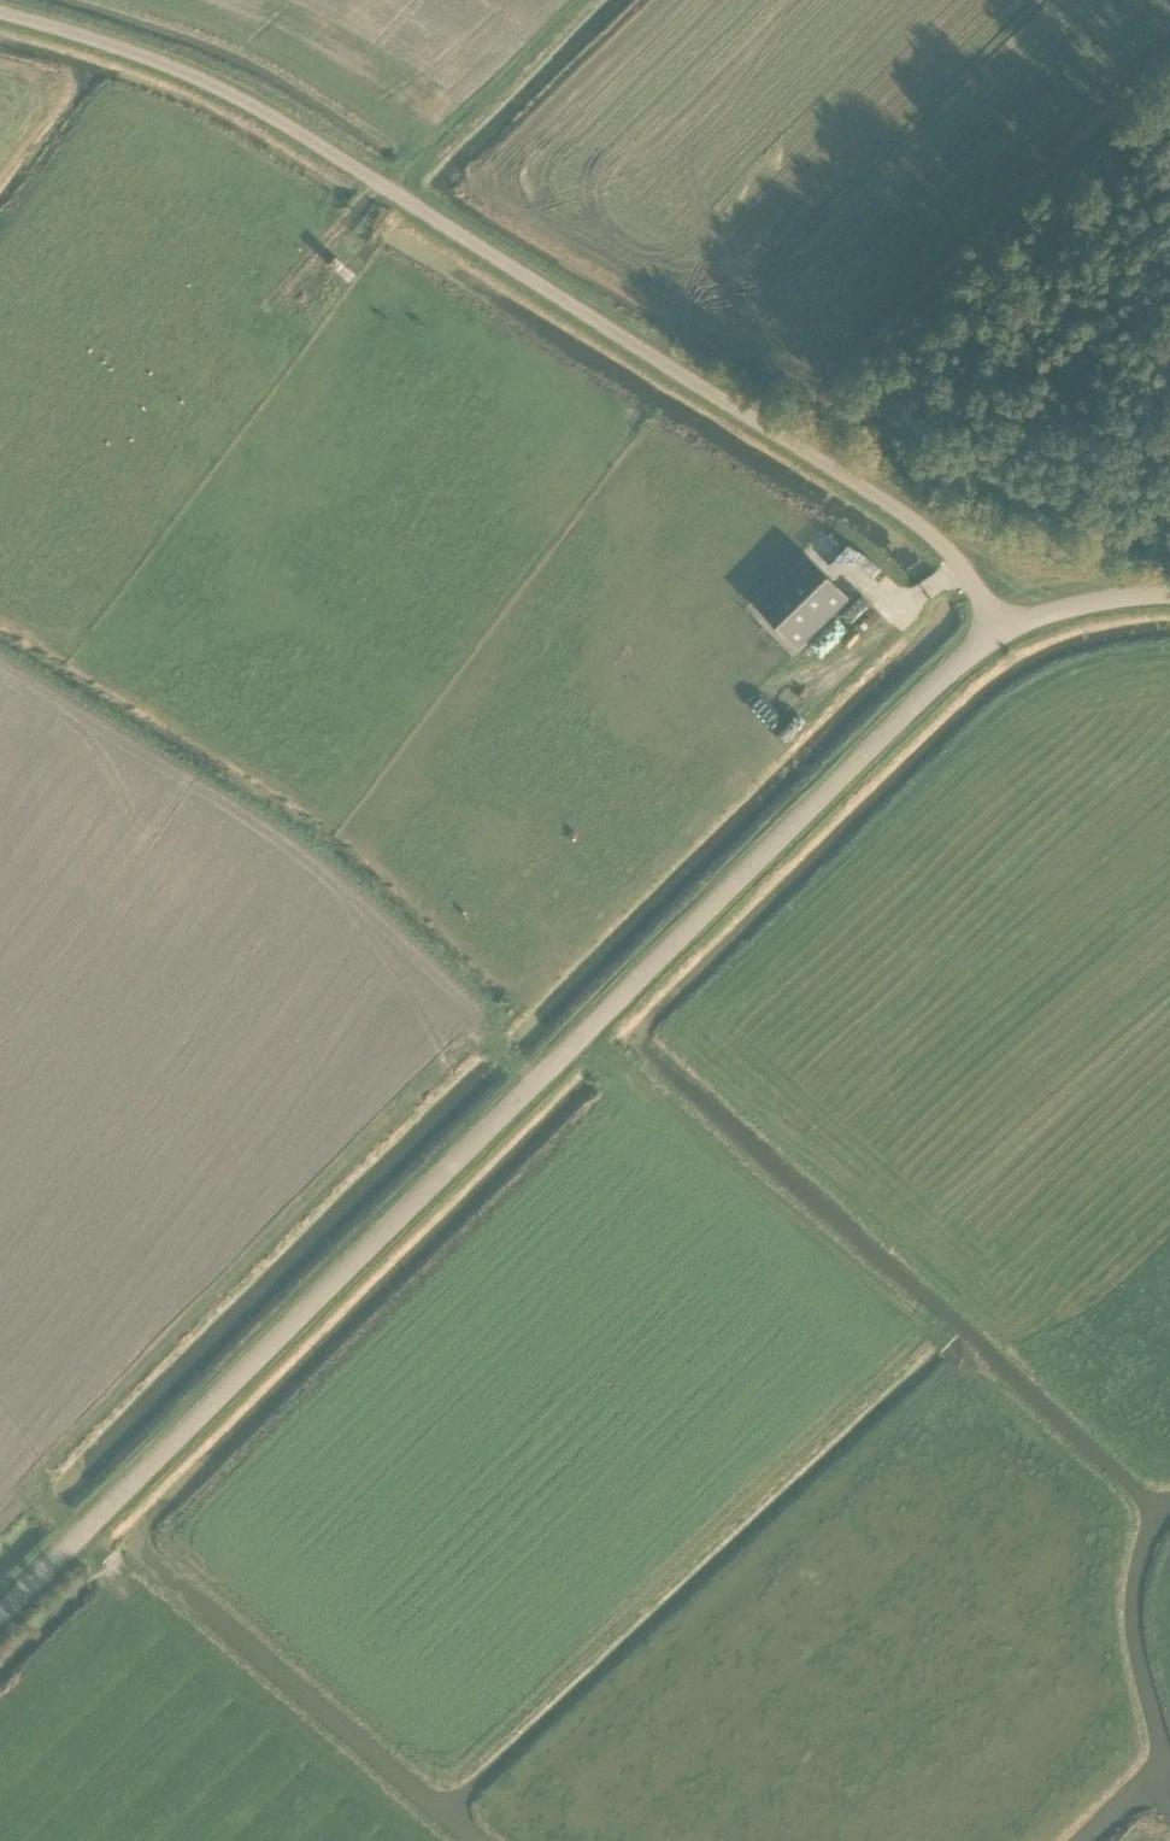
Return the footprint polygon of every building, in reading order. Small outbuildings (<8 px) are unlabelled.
[(757,608),(798,650),(851,598),(810,557),(757,608)] [(868,640),(894,619),(874,594),(848,615),(868,640)]
